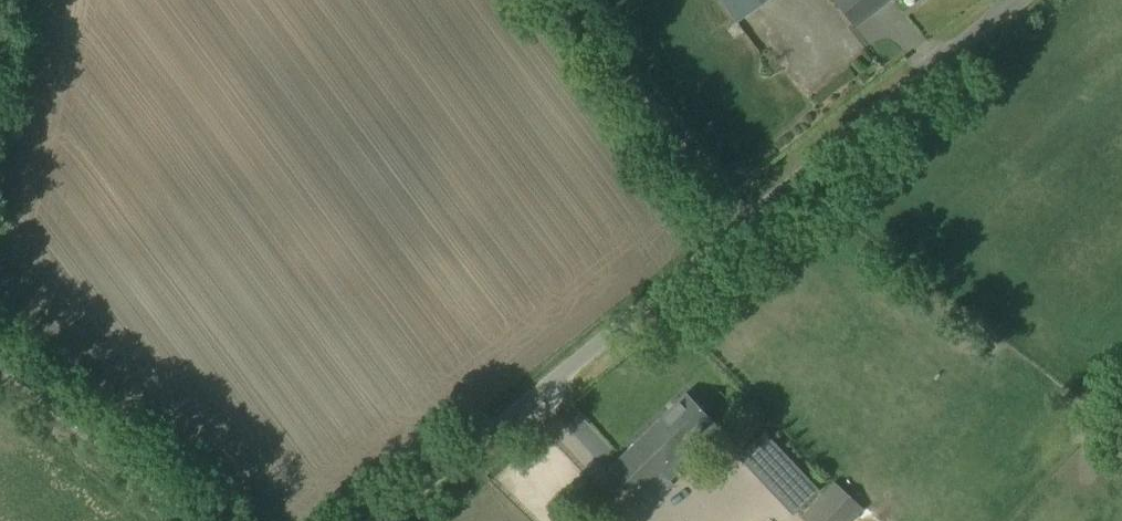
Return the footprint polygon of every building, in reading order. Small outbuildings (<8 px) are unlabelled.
[(737,20),(765,0),(723,0),(737,20)] [(883,0),(835,0),(854,23),(883,0)] [(708,415),(686,392),(608,467),(644,504),(698,452),(684,437),(708,415)] [(763,416),(731,445),(758,473),(789,444),(763,416)] [(833,479),(801,515),(808,520),(849,520),(863,506),(833,479)]
